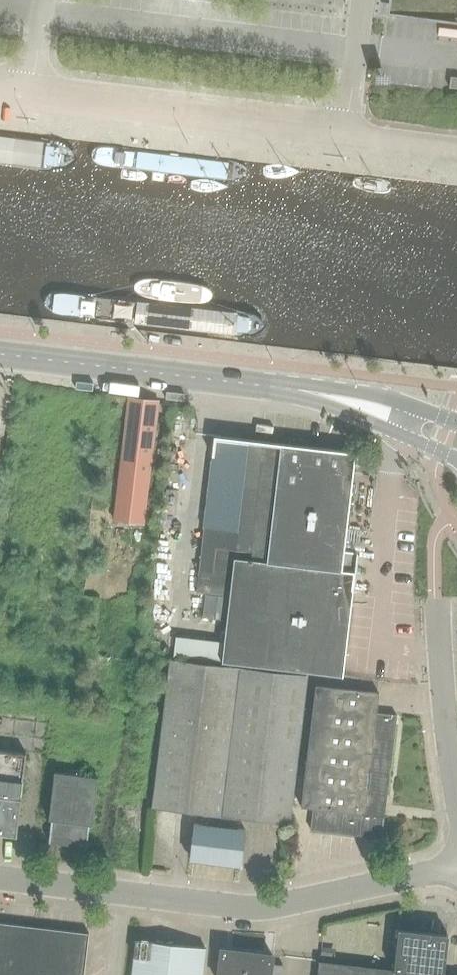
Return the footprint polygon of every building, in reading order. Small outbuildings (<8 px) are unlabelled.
[(387,13),(456,21),(456,0),(388,0),(387,13)] [(450,76),(449,87),(456,88),(456,77),(450,76)] [(111,325),(113,305),(54,298),(51,318),(111,325)] [(308,326),(306,346),(385,355),(388,335),(308,326)] [(143,524),(158,402),(128,398),(113,521),(143,524)] [(226,620),(221,662),(342,676),(342,672),(340,672),(343,646),(345,646),(345,643),(344,643),(347,617),(348,617),(349,615),(347,615),(350,588),(352,588),(354,571),(338,569),(341,551),(342,551),(343,550),(341,550),(343,532),(344,533),(345,531),(343,530),(345,513),(347,513),(347,512),(345,511),(347,494),(349,494),(349,493),(347,492),(349,475),(351,475),(351,473),(350,473),(352,455),(354,455),(354,453),(301,447),(302,439),(287,438),(287,445),(214,436),(196,592),(205,593),(202,617),(226,620)] [(368,540),(343,537),(342,545),(367,548),(368,540)] [(153,806),(158,807),(203,812),(201,824),(192,823),(188,859),(240,865),(244,829),(236,828),(238,817),(288,822),(307,675),(305,675),(306,672),(174,656),(173,660),(170,659),(153,806)] [(310,829),(381,838),(396,716),(375,714),(378,693),(314,685),(300,806),(312,808),(310,829)] [(15,836),(25,754),(0,751),(0,834),(15,836)] [(50,819),(47,842),(48,842),(49,842),(84,846),(86,846),(88,824),(91,824),(91,823),(89,823),(94,778),(96,778),(97,777),(53,771),(53,773),(56,773),(50,818),(48,817),(48,819),(50,819)] [(87,935),(0,925),(0,974),(82,974),(87,935)] [(432,974),(443,974),(447,935),(398,929),(394,971),(432,974)] [(204,948),(136,940),(131,974),(201,974),(204,948)] [(331,948),(323,947),(322,955),(330,956),(331,948)] [(272,956),(221,951),(218,974),(270,974),(272,957),(272,956)] [(394,971),(319,962),(318,974),(432,974),(394,971)]
